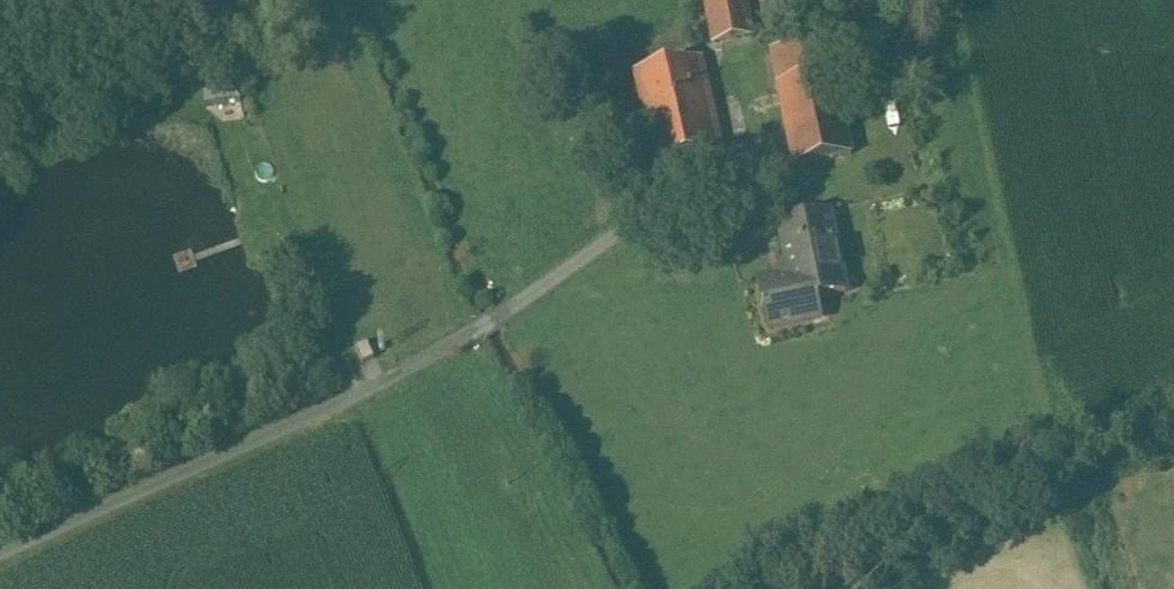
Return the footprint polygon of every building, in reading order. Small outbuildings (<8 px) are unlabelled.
[(713,44),(753,36),(745,0),(704,0),(713,44)] [(825,44),(776,54),(783,86),(778,87),(795,167),(850,155),(834,75),(832,76),(825,44)] [(700,60),(634,73),(639,96),(636,97),(640,113),(644,113),(708,99),(700,60)] [(708,99),(644,113),(654,162),(719,148),(708,99)] [(827,212),(778,222),(789,272),(795,301),(804,299),(843,291),(827,212)] [(789,272),(758,278),(769,329),(809,321),(804,299),(795,301),(789,272)]
